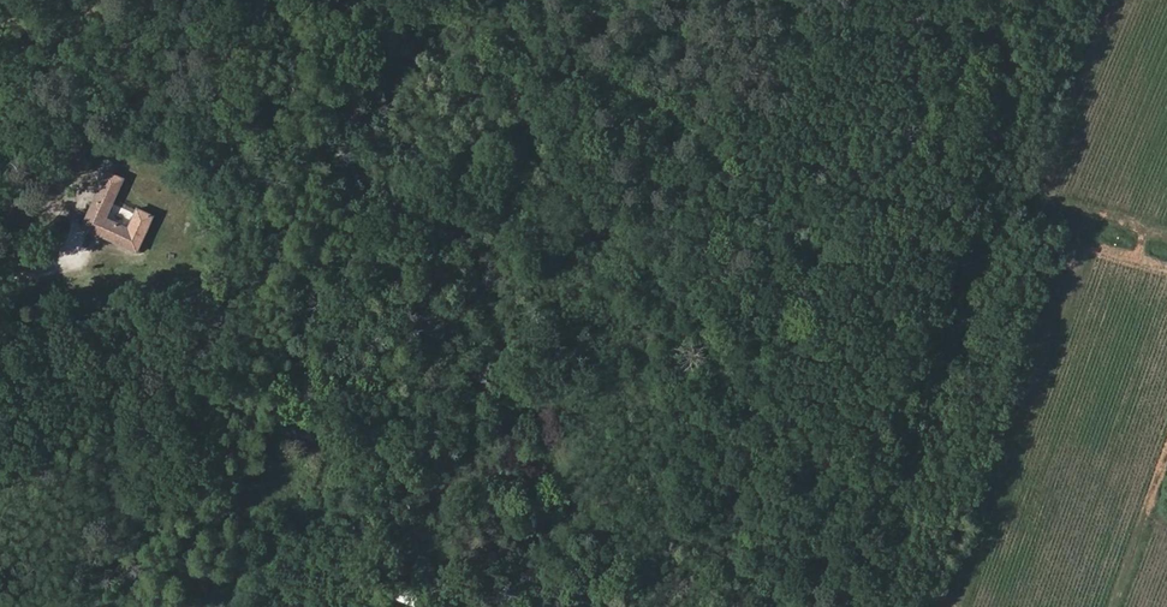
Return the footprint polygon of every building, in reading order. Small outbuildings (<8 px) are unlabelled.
[(106,171),(82,226),(136,251),(152,214),(137,207),(127,228),(105,218),(122,178),(106,171)] [(415,606),(420,606),(425,594),(403,584),(397,599),(400,601),(415,606)]
